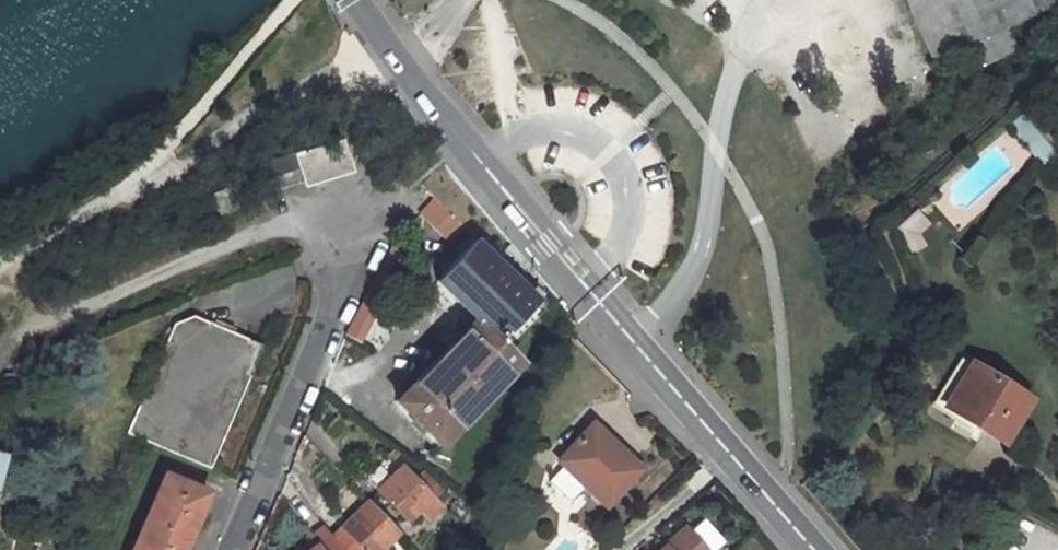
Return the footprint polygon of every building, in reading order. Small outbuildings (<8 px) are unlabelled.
[(1019,124),(1050,158),(1057,153),(1057,149),(1028,114),(1019,124)] [(356,130),(307,139),(307,136),(283,141),(285,153),(309,148),(314,174),(363,164),(356,130)] [(432,205),(421,216),(433,229),(445,217),(432,205)] [(913,245),(933,226),(915,208),(895,228),(913,245)] [(396,243),(346,336),(360,345),(412,252),(396,243)] [(472,318),(495,340),(528,304),(465,246),(432,282),(472,318)] [(175,320),(130,437),(164,452),(213,472),(267,348),(201,317),(175,320)] [(495,340),(472,318),(388,408),(434,451),(518,361),(495,340)] [(990,434),(950,410),(976,368),(966,362),(938,410),(986,439),(990,434)] [(976,368),(950,410),(990,434),(1009,445),(1034,402),(976,368)] [(597,419),(565,449),(591,474),(583,482),(608,506),(642,474),(618,449),(622,445),(597,419)] [(565,449),(558,456),(583,482),(591,474),(565,449)] [(554,464),(543,476),(568,500),(579,488),(554,464)] [(405,470),(381,494),(411,523),(433,500),(405,470)] [(134,549),(183,549),(207,498),(165,480),(134,549)] [(340,549),(388,549),(400,538),(369,507),(334,543),(339,549),(340,549)] [(689,532),(669,549),(704,549),(689,532)] [(339,549),(334,543),(329,536),(311,548),(312,549),(337,549),(339,549)]
